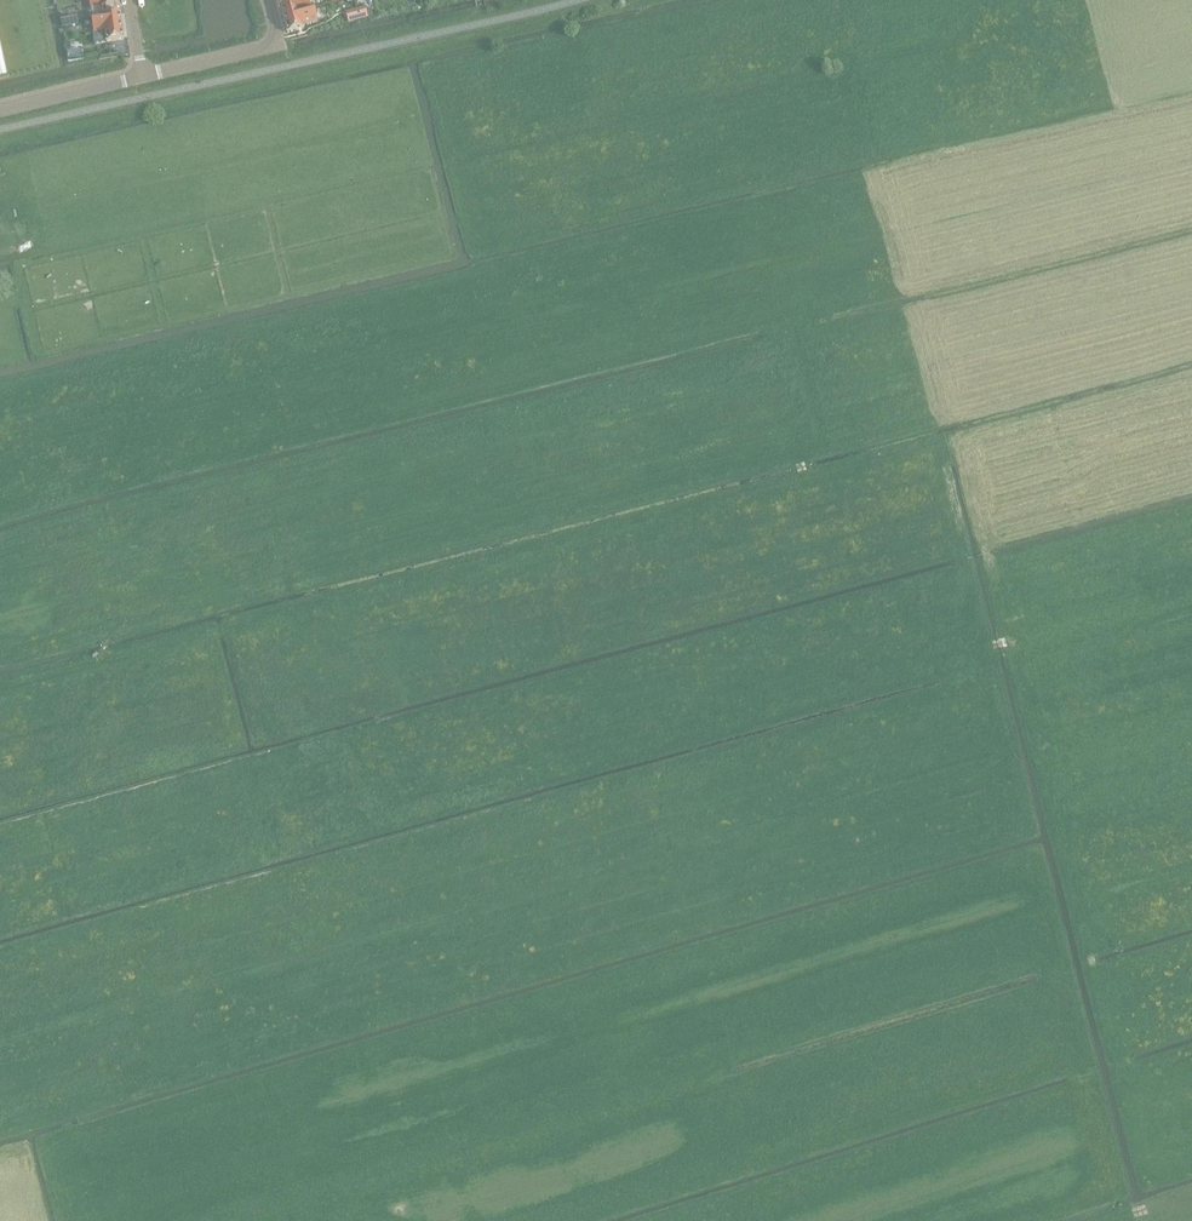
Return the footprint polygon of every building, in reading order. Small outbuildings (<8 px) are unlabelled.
[(119,0),(89,0),(92,18),(121,14),(119,0)] [(311,8),(309,0),(278,0),(283,16),(311,8)] [(314,7),(311,8),(283,16),(288,34),(304,29),(304,26),(318,23),(314,7)] [(361,18),(367,17),(365,9),(359,10),(361,18)] [(121,14),(92,18),(94,34),(106,32),(107,43),(125,40),(121,14)] [(71,27),(78,25),(77,20),(76,17),(69,19),(71,27)] [(69,19),(62,20),(64,28),(71,27),(69,19)] [(68,60),(84,58),(83,50),(67,52),(68,60)]
